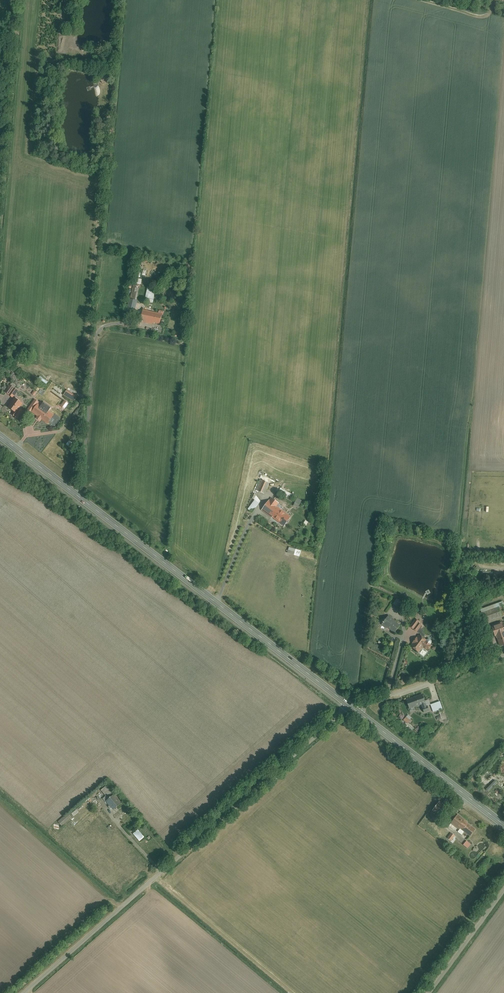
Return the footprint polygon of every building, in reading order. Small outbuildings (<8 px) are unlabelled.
[(99,80),(103,85),(112,76),(109,72),(99,80)] [(154,301),(156,287),(151,286),(149,295),(147,294),(146,300),(154,301)] [(137,291),(131,290),(127,310),(133,312),(137,291)] [(150,309),(142,307),(139,321),(158,324),(161,313),(150,311),(150,309)] [(4,392),(10,397),(15,390),(8,385),(4,392)] [(32,413),(33,411),(48,423),(53,416),(39,405),(35,402),(36,400),(33,398),(26,408),(32,413)] [(14,416),(17,412),(22,404),(14,399),(9,407),(12,409),(9,413),(14,416)] [(67,440),(64,444),(70,448),(73,444),(67,440)] [(268,483),(259,478),(254,488),(262,493),(268,483)] [(282,489),(279,494),(291,500),(293,495),(282,489)] [(271,502),(264,512),(288,530),(295,520),(281,510),(282,507),(276,503),(274,505),(271,502)] [(405,606),(396,601),(393,606),(402,611),(405,606)] [(500,615),(497,606),(480,612),(483,621),(500,615)] [(399,624),(385,614),(380,620),(393,631),(399,624)] [(435,644),(418,630),(421,627),(415,623),(410,629),(416,633),(411,639),(414,642),(410,648),(416,652),(419,647),(427,653),(435,644)] [(491,626),(498,645),(503,643),(503,625),(502,623),(491,626)] [(428,705),(426,700),(423,702),(420,694),(403,701),(406,710),(418,706),(421,711),(426,709),(425,706),(428,705)] [(440,703),(429,706),(431,713),(442,710),(440,703)] [(111,810),(120,802),(105,785),(100,789),(106,796),(102,799),(111,810)] [(449,808),(436,799),(429,809),(441,818),(449,808)] [(476,828),(457,813),(450,822),(469,837),(476,828)] [(59,822),(62,826),(71,818),(68,815),(59,822)] [(452,834),(438,823),(433,829),(447,840),(452,834)] [(138,831),(134,835),(140,841),(144,837),(138,831)]
